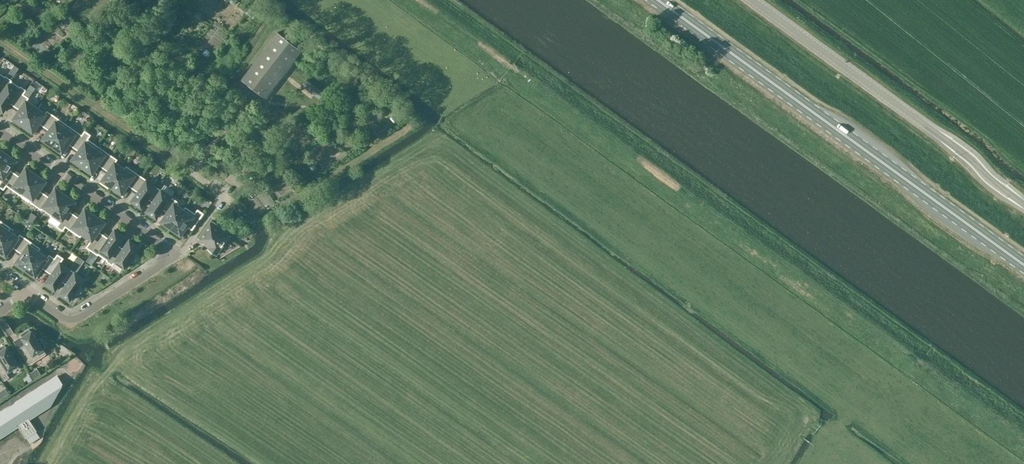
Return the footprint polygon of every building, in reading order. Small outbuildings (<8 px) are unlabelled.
[(278,32),(241,80),(265,98),(302,50),(278,32)] [(239,58),(235,65),(239,68),(243,61),(239,58)] [(11,79),(9,77),(6,75),(5,76),(0,73),(0,96),(11,79)] [(1,113),(2,111),(3,111),(10,102),(15,106),(24,94),(27,90),(20,85),(20,86),(11,81),(12,80),(11,79),(0,96),(0,112),(1,113)] [(277,82),(265,98),(271,103),(283,87),(277,82)] [(14,115),(12,119),(21,126),(22,124),(23,125),(36,107),(27,101),(29,98),(24,94),(15,106),(20,110),(15,116),(14,115)] [(36,107),(23,125),(24,126),(23,128),(33,134),(35,130),(35,129),(39,123),(44,127),(53,114),(47,110),(45,113),(36,107)] [(44,136),(41,140),(50,146),(52,145),(53,146),(68,124),(53,114),(44,127),(49,130),(45,137),(44,136)] [(68,124),(53,146),(54,146),(53,148),(62,155),(65,151),(64,150),(69,144),(74,147),(82,134),(68,124)] [(74,157),(71,161),(80,167),(81,165),(82,166),(97,145),(88,139),(91,135),(85,130),(82,134),(74,147),(79,151),(74,157)] [(97,145),(82,166),(84,167),(83,169),(92,175),(95,171),(94,171),(98,164),(103,168),(112,155),(97,145)] [(1,181),(0,183),(0,187),(4,190),(7,186),(6,185),(15,173),(10,169),(14,163),(15,163),(18,159),(9,153),(8,155),(6,154),(0,163),(0,181),(1,181)] [(103,177),(100,181),(110,187),(111,186),(112,187),(124,168),(116,162),(118,159),(112,155),(103,168),(108,171),(104,178),(103,177)] [(15,173),(6,185),(7,186),(22,196),(24,193),(23,192),(36,174),(35,173),(36,172),(27,165),(24,169),(25,170),(20,176),(15,173)] [(124,168),(112,187),(113,188),(112,189),(121,196),(124,192),(123,191),(128,185),(133,188),(142,176),(126,165),(124,168)] [(36,174),(23,192),(24,193),(33,199),(30,202),(36,206),(45,193),(40,190),(44,183),(45,184),(47,180),(38,174),(37,175),(36,174)] [(133,202),(132,204),(139,209),(140,207),(141,207),(148,199),(156,186),(142,176),(133,188),(138,192),(132,201),(133,202)] [(45,193),(36,206),(42,210),(44,207),(53,213),(65,195),(64,194),(65,192),(56,186),(53,190),(54,190),(50,197),(45,193)] [(148,212),(146,214),(154,219),(155,217),(156,218),(162,209),(171,196),(159,188),(156,186),(148,199),(150,200),(153,202),(147,211),(148,212)] [(51,216),(48,220),(57,226),(57,227),(63,231),(66,227),(66,226),(74,214),(69,210),(74,204),(77,200),(68,194),(67,196),(65,195),(53,213),(51,216)] [(162,218),(160,222),(169,229),(170,227),(171,228),(183,209),(178,206),(179,204),(179,202),(174,198),(171,196),(162,209),(165,211),(168,212),(163,219),(162,218)] [(183,209),(171,228),(172,229),(171,230),(180,237),(183,233),(182,232),(187,226),(193,230),(204,213),(198,209),(195,213),(186,206),(183,209)] [(74,214),(66,226),(66,227),(81,237),(83,234),(82,233),(95,215),(94,215),(95,213),(86,207),(83,210),(84,211),(79,217),(74,214)] [(95,215),(82,233),(83,234),(92,240),(87,247),(92,251),(104,234),(99,231),(103,224),(104,225),(107,221),(97,215),(96,216),(95,215)] [(9,230),(9,231),(11,228),(0,220),(0,243),(9,230)] [(210,247),(208,249),(217,255),(230,235),(224,231),(225,230),(211,220),(199,238),(204,242),(204,243),(210,247)] [(104,234),(92,251),(98,255),(99,254),(107,260),(106,261),(107,261),(118,245),(125,236),(123,235),(125,233),(118,228),(116,230),(115,229),(109,238),(104,234)] [(17,250),(26,238),(20,234),(18,237),(9,231),(9,230),(0,243),(0,254),(5,257),(8,253),(7,253),(12,246),(17,250)] [(41,248),(26,238),(17,250),(22,254),(18,260),(17,259),(14,263),(23,270),(24,268),(26,269),(38,251),(39,251),(41,248)] [(118,245),(107,261),(109,263),(113,265),(121,271),(124,267),(125,267),(129,261),(130,261),(131,262),(132,262),(133,262),(134,262),(134,261),(135,261),(136,261),(136,260),(136,259),(137,259),(137,258),(137,257),(137,256),(137,255),(137,254),(136,254),(136,253),(135,253),(139,246),(138,245),(139,243),(132,238),(131,240),(130,239),(124,248),(121,246),(118,245)] [(55,258),(49,254),(47,257),(39,251),(38,251),(26,269),(27,270),(26,272),(35,278),(38,274),(37,273),(41,267),(46,271),(55,258)] [(47,284),(45,286),(52,291),(54,289),(55,290),(61,281),(70,268),(61,262),(64,258),(58,254),(55,258),(46,271),(52,274),(45,283),(47,284)] [(61,294),(60,296),(67,301),(69,299),(70,300),(74,293),(75,294),(76,294),(77,294),(78,294),(79,294),(80,294),(80,293),(81,293),(82,292),(82,291),(82,290),(82,289),(82,288),(82,287),(81,286),(80,285),(85,279),(76,272),(79,268),(73,264),(70,268),(61,281),(64,283),(66,284),(60,293),(61,294)] [(26,344),(18,348),(29,364),(46,353),(43,348),(45,346),(40,339),(38,340),(32,330),(30,331),(29,329),(21,334),(23,336),(21,337),(26,344)] [(19,365),(7,346),(6,347),(4,345),(0,347),(0,358),(1,360),(0,360),(0,374),(4,380),(9,377),(7,373),(19,365)] [(18,426),(26,438),(37,431),(29,419),(50,406),(62,384),(57,376),(0,413),(0,438),(18,426)] [(13,391),(9,385),(0,390),(0,397),(0,398),(13,391)]
